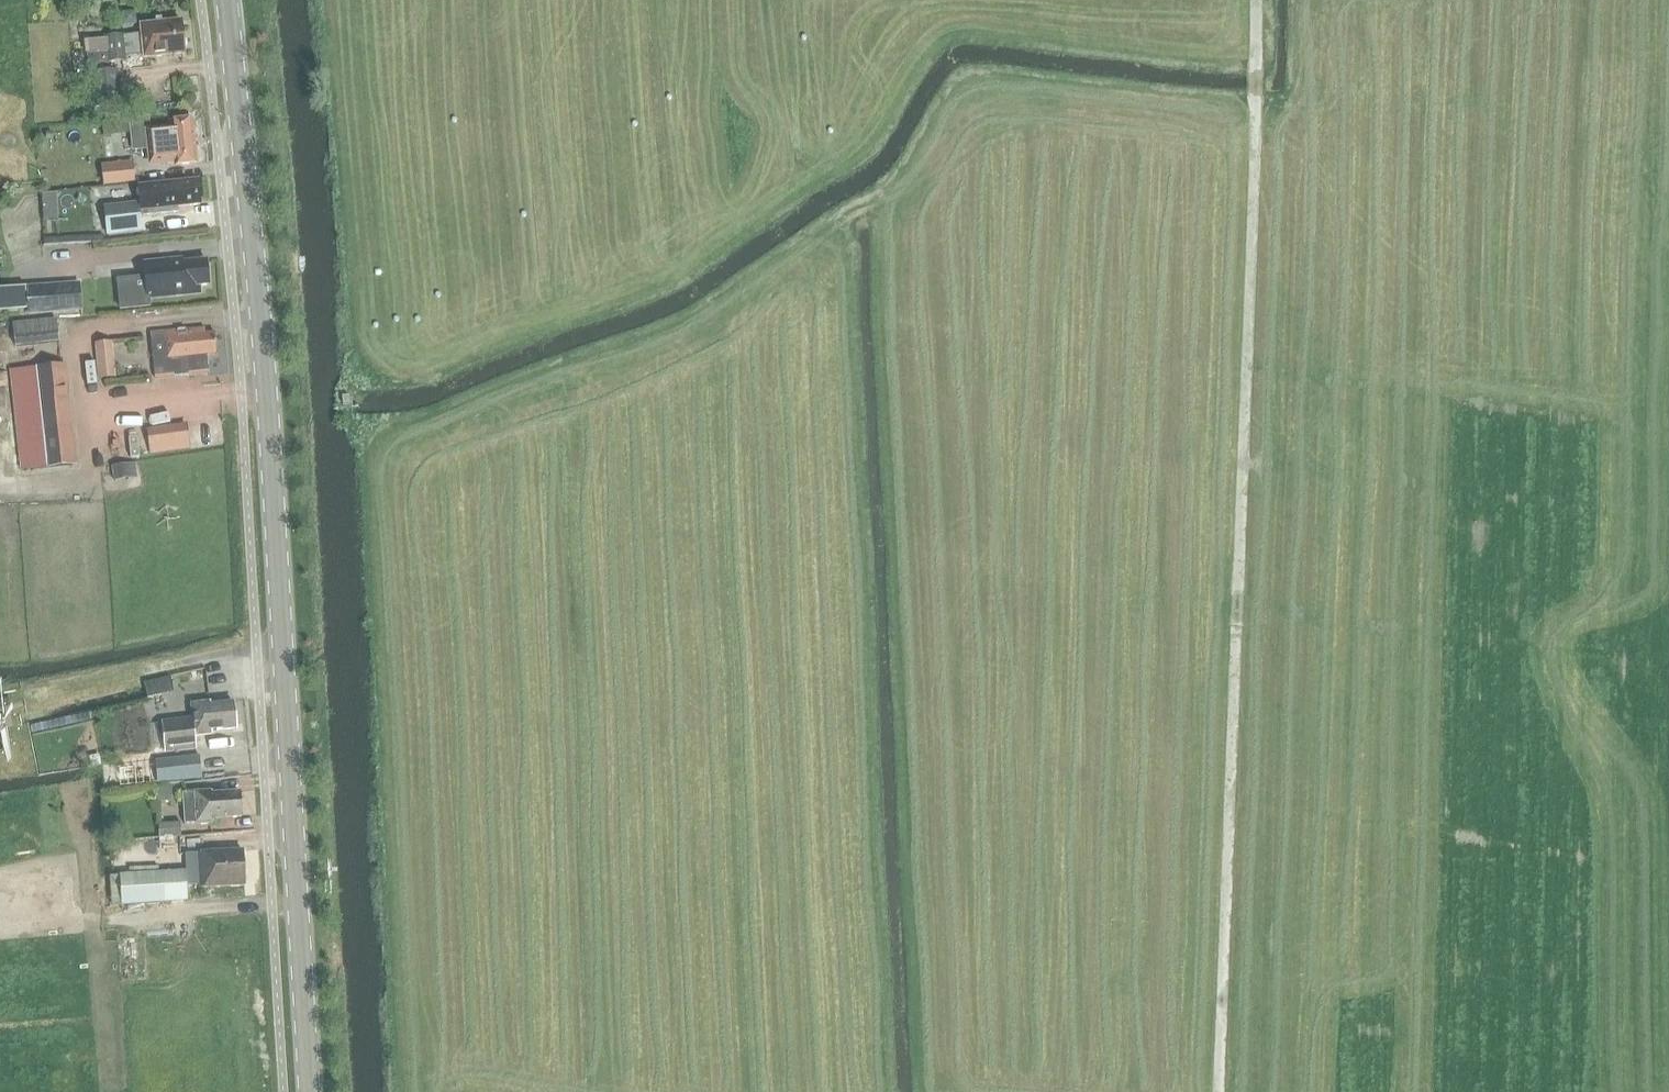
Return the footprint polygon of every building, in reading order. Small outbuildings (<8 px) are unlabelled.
[(185,42),(182,39),(180,21),(140,26),(140,34),(123,36),(122,34),(103,36),(103,38),(91,40),(83,41),(84,55),(87,54),(89,72),(90,72),(109,70),(108,63),(125,61),(125,56),(143,54),(143,59),(183,54),(183,52),(186,48),(185,42)] [(109,70),(90,72),(93,108),(121,106),(118,70),(109,70)] [(144,129),(147,165),(174,163),(174,165),(194,163),(194,159),(195,156),(195,151),(193,148),(192,135),(193,133),(193,127),(191,125),(191,124),(190,120),(170,122),(170,127),(144,129)] [(132,161),(100,164),(102,186),(134,183),(132,161)] [(154,184),(142,185),(137,185),(140,216),(178,212),(177,206),(199,204),(197,180),(154,184)] [(138,202),(103,206),(106,236),(141,233),(138,202)] [(144,261),(146,278),(127,279),(128,298),(199,292),(198,285),(208,284),(206,265),(196,265),(196,260),(181,262),(181,258),(144,261)] [(26,286),(28,315),(56,313),(54,285),(26,286)] [(14,347),(58,342),(55,319),(11,324),(14,347)] [(150,333),(152,351),(154,378),(208,373),(206,355),(216,354),(214,332),(204,333),(204,328),(150,333)] [(111,342),(94,343),(97,379),(115,378),(111,342)] [(66,363),(24,367),(30,429),(72,425),(66,363)] [(348,396),(341,396),(341,407),(349,407),(348,396)] [(152,427),(156,452),(198,446),(194,421),(152,427)] [(115,456),(141,454),(141,442),(114,443),(115,456)] [(153,696),(178,689),(174,674),(149,681),(153,696)] [(161,723),(163,740),(164,752),(195,749),(194,737),(211,735),(211,732),(234,729),(232,703),(209,706),(208,703),(190,705),(191,719),(161,723)] [(198,756),(154,761),(157,783),(200,778),(198,756)] [(184,824),(196,823),(196,825),(210,824),(212,820),(240,818),(238,793),(210,794),(210,792),(194,793),(182,794),(184,824)] [(179,822),(157,823),(158,838),(180,837),(179,822)] [(244,886),(242,851),(198,854),(200,889),(244,886)] [(190,871),(119,875),(120,905),(192,901),(190,871)]
